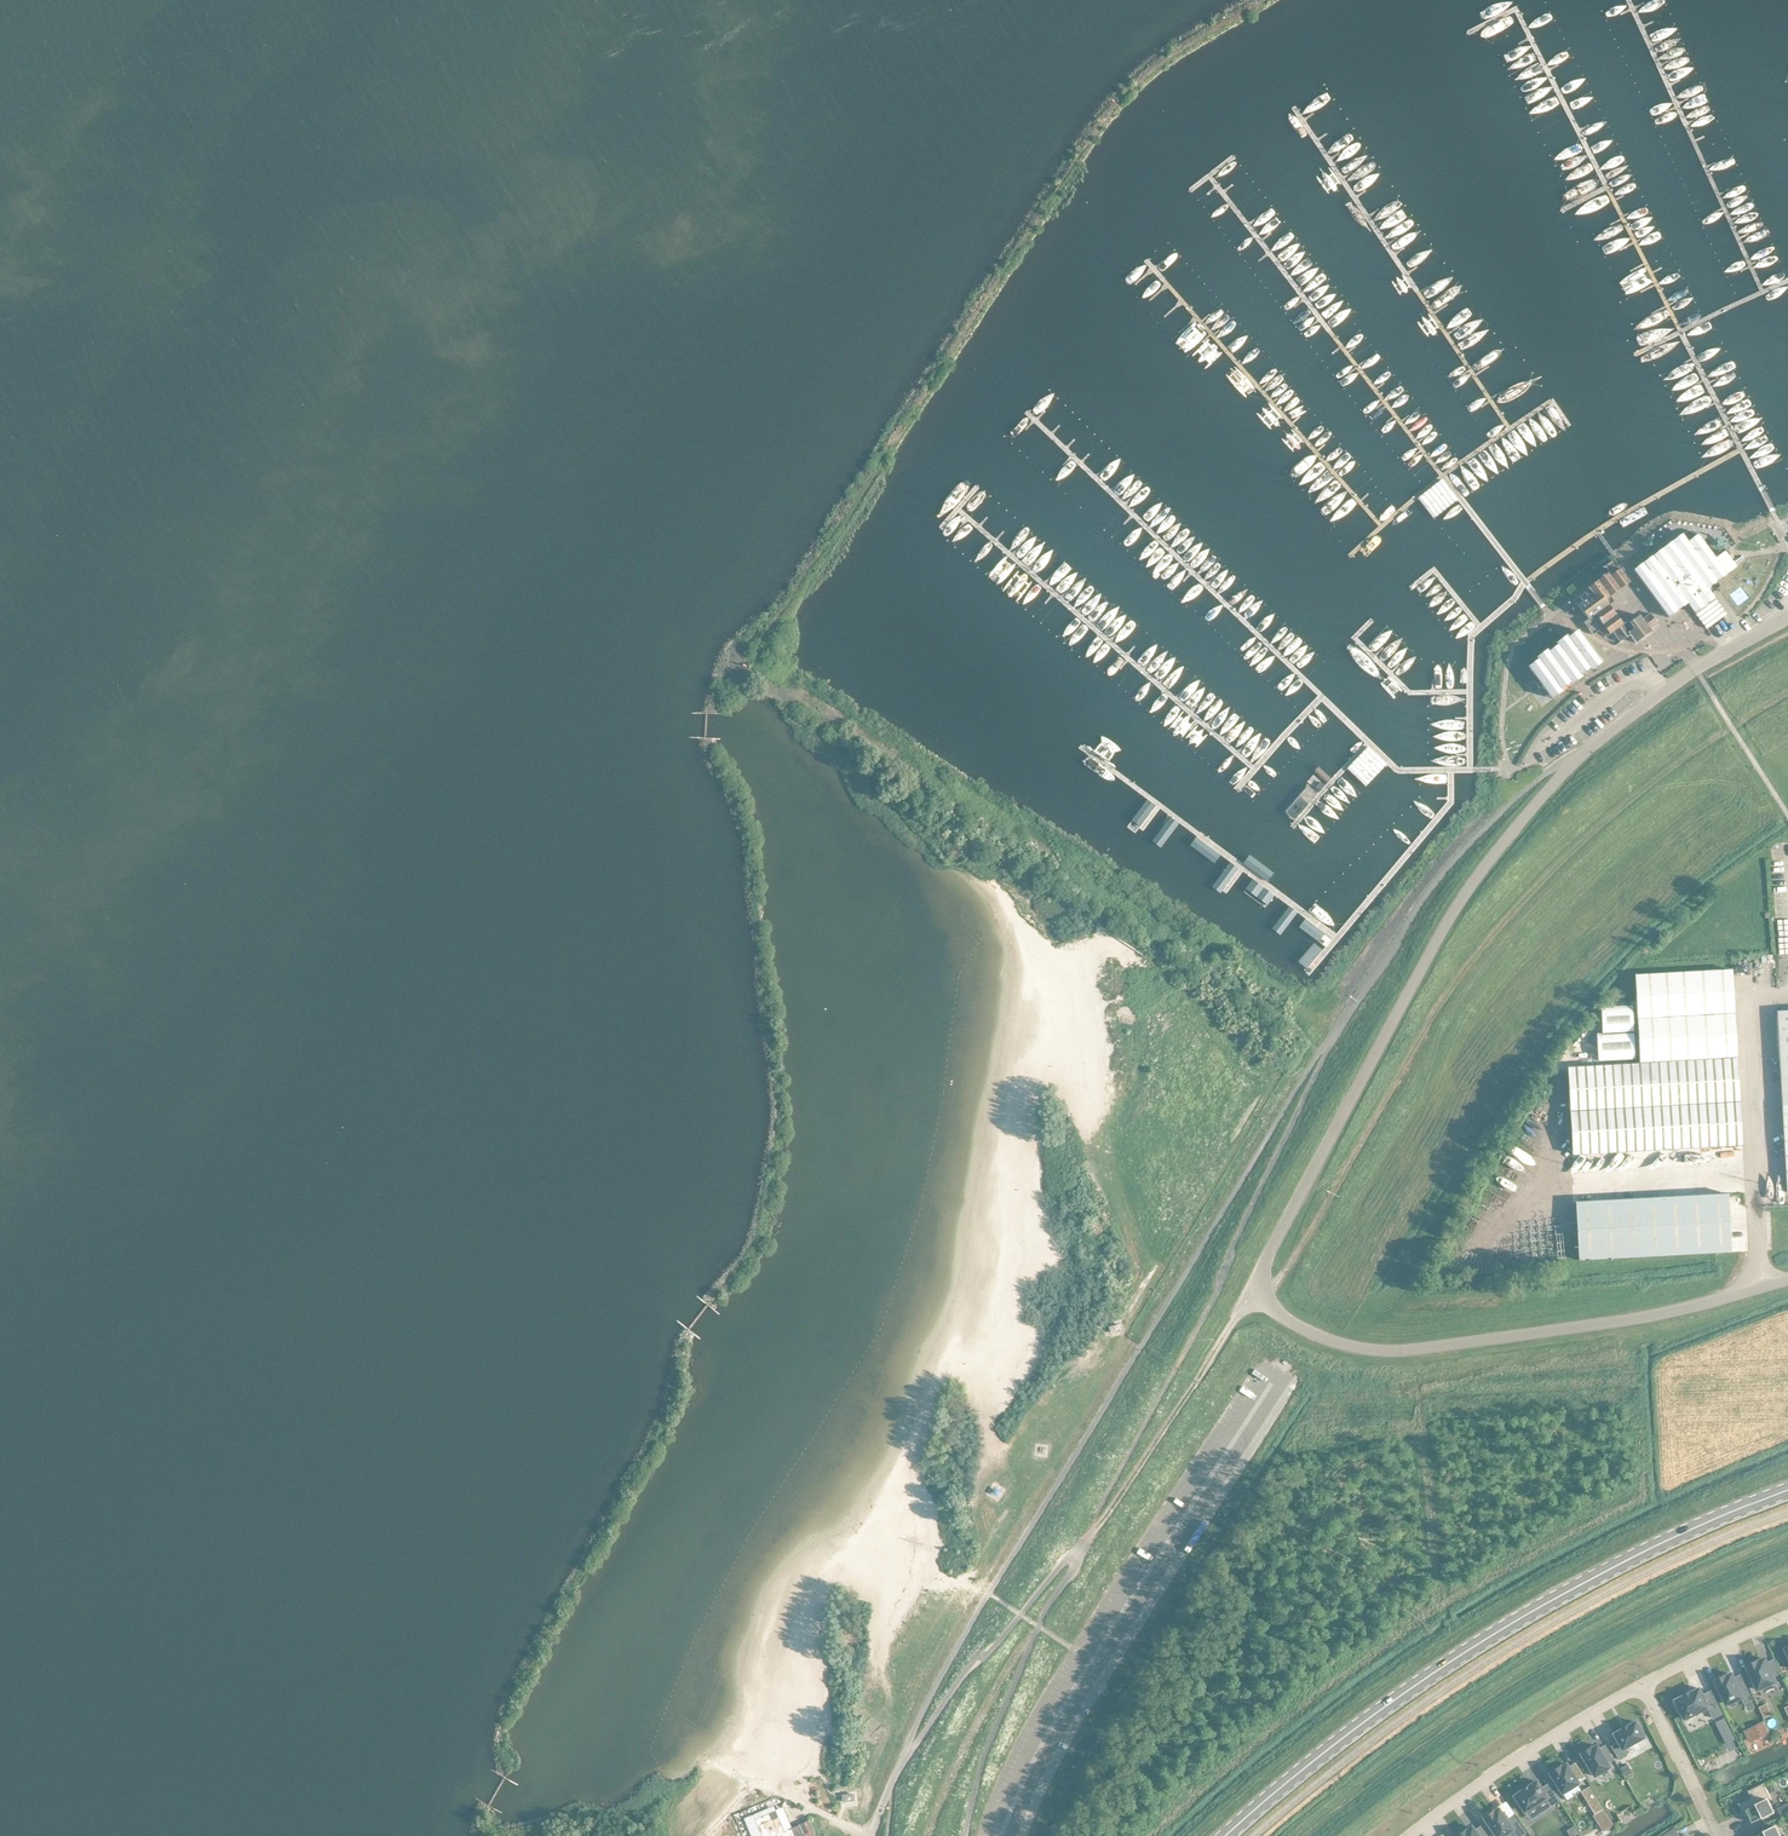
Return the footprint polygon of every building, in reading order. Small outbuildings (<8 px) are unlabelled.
[(1423,504),(1439,524),(1462,505),(1447,485),(1423,504)] [(1682,527),(1660,543),(1638,559),(1635,564),(1636,573),(1673,623),(1693,609),(1700,618),(1712,634),(1731,619),(1713,594),(1742,573),(1733,561),(1724,568),(1703,540),(1695,529),(1691,526),(1682,527)] [(1584,611),(1594,625),(1589,628),(1598,640),(1605,635),(1611,643),(1618,638),(1625,647),(1635,640),(1641,648),(1656,637),(1655,635),(1663,629),(1655,619),(1647,625),(1645,621),(1635,628),(1633,626),(1628,630),(1613,610),(1619,606),(1615,601),(1635,587),(1625,574),(1627,573),(1625,570),(1623,572),(1620,572),(1618,573),(1616,574),(1614,576),(1613,578),(1593,593),(1595,595),(1585,602),(1589,607),(1584,611)] [(1605,666),(1585,639),(1585,638),(1584,638),(1575,645),(1574,643),(1563,650),(1565,653),(1556,659),(1554,657),(1543,665),(1545,667),(1535,674),(1545,688),(1548,691),(1556,702),(1575,688),(1576,690),(1587,682),(1586,680),(1605,666)] [(1353,774),(1371,791),(1391,770),(1373,753),(1353,774)] [(1640,981),(1645,1069),(1573,1073),(1578,1162),(1747,1152),(1738,991),(1737,975),(1640,981)] [(1581,1208),(1584,1266),(1736,1257),(1733,1199),(1581,1208)] [(1126,1337),(1124,1330),(1116,1332),(1118,1338),(1126,1337)] [(1779,1687),(1777,1682),(1784,1679),(1778,1665),(1771,1668),(1769,1664),(1763,1667),(1762,1666),(1751,1671),(1762,1695),(1779,1687)] [(1720,1685),(1731,1709),(1745,1703),(1748,1709),(1756,1705),(1744,1680),(1737,1684),(1736,1680),(1730,1682),(1729,1681),(1720,1685)] [(1707,1700),(1704,1694),(1680,1706),(1681,1708),(1679,1709),(1682,1716),(1685,1715),(1689,1725),(1712,1713),(1717,1724),(1726,1719),(1715,1697),(1707,1700)] [(1756,1706),(1749,1709),(1752,1716),(1759,1713),(1756,1706)] [(1770,1709),(1763,1713),(1769,1723),(1776,1720),(1770,1709)] [(1728,1723),(1719,1728),(1730,1749),(1739,1745),(1728,1723)] [(1632,1761),(1628,1754),(1648,1743),(1645,1737),(1647,1736),(1643,1728),(1641,1729),(1640,1727),(1619,1739),(1624,1748),(1617,1752),(1624,1765),(1632,1761)] [(1767,1727),(1748,1736),(1753,1748),(1773,1738),(1767,1727)] [(1601,1751),(1595,1755),(1594,1753),(1585,1759),(1590,1768),(1588,1769),(1592,1776),(1594,1775),(1599,1782),(1600,1781),(1614,1773),(1611,1768),(1618,1764),(1610,1751),(1603,1755),(1601,1751)] [(1583,1788),(1589,1784),(1580,1769),(1573,1773),(1571,1769),(1566,1773),(1565,1771),(1554,1778),(1567,1799),(1583,1788)] [(1632,1770),(1626,1773),(1630,1781),(1637,1778),(1632,1770)] [(1553,1789),(1546,1794),(1541,1786),(1519,1801),(1520,1803),(1518,1804),(1523,1812),(1525,1810),(1529,1817),(1551,1803),(1556,1811),(1564,1806),(1553,1789)] [(1775,1805),(1767,1789),(1752,1796),(1755,1803),(1742,1809),(1749,1823),(1753,1821),(1756,1828),(1778,1818),(1772,1806),(1775,1805)] [(850,1801),(850,1808),(858,1807),(857,1800),(850,1801)] [(1517,1835),(1518,1835),(1528,1835),(1518,1821),(1511,1825),(1504,1814),(1498,1817),(1498,1816),(1488,1823),(1497,1835),(1516,1835),(1517,1835)] [(765,1835),(789,1835),(783,1823),(777,1826),(774,1819),(760,1825),(765,1835)] [(1604,1830),(1608,1835),(1609,1835),(1618,1831),(1614,1824),(1604,1830)] [(810,1828),(791,1835),(813,1835),(810,1828)]
